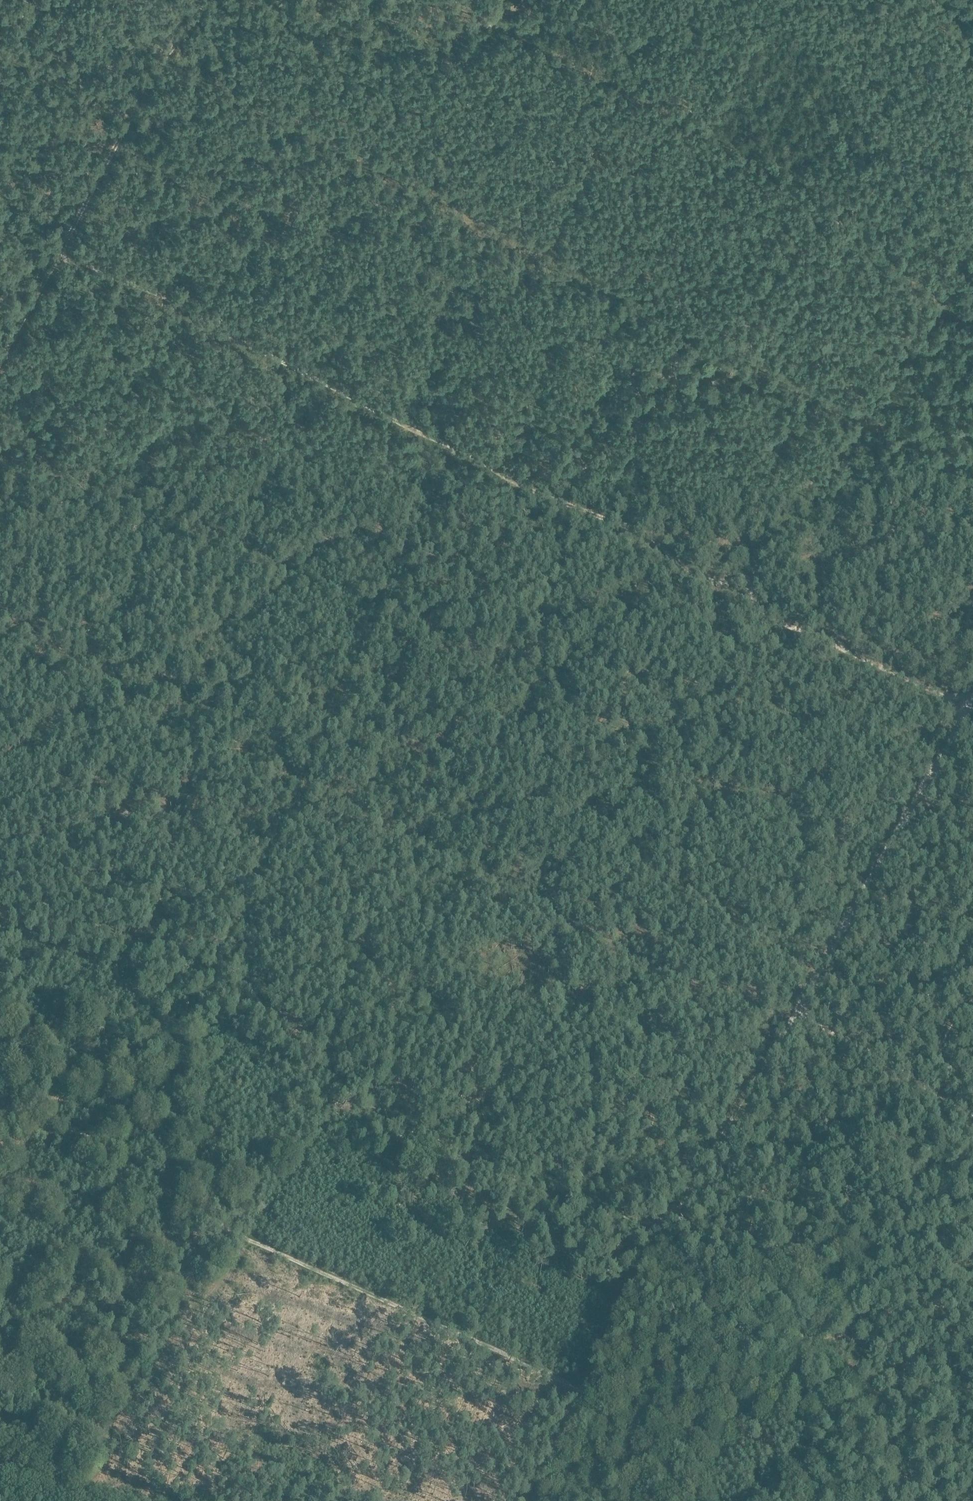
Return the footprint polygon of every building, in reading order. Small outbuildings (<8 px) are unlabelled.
[(187,1042),(189,1048),(196,1045),(193,1039),(187,1042)]
